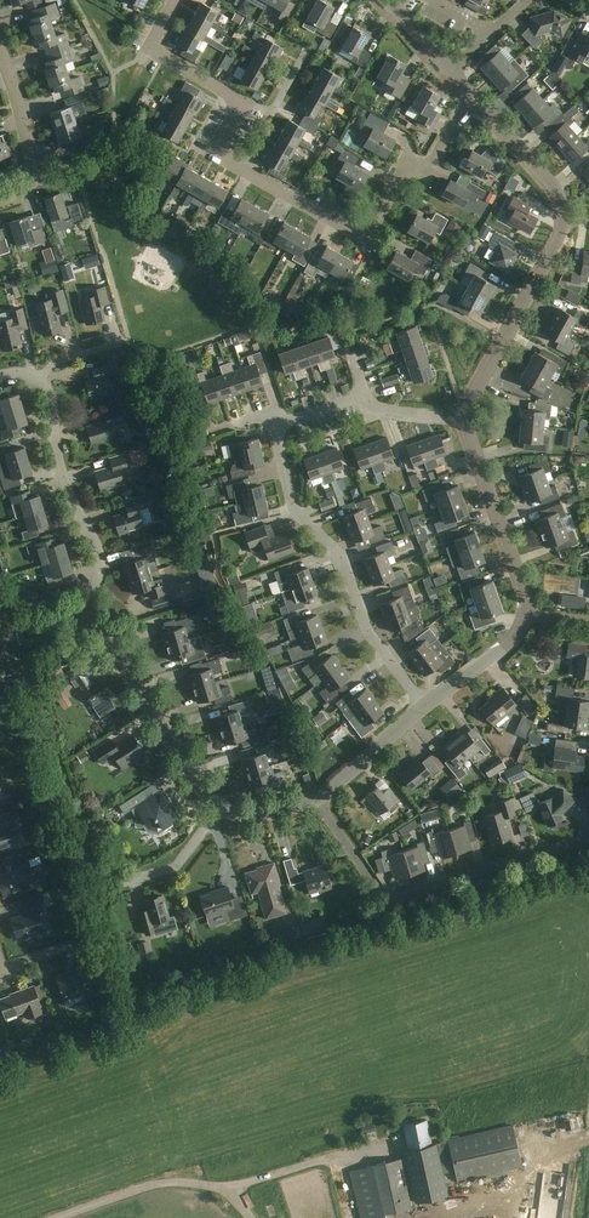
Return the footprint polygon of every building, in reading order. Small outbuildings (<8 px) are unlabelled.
[(13,6),(26,1),(29,9),(43,4),(41,0),(11,0),(13,6)] [(268,2),(277,7),(274,14),(286,20),(295,4),(288,0),(269,0),(268,2)] [(322,0),(317,0),(306,19),(317,25),(315,29),(330,37),(337,26),(327,20),(334,7),(322,0)] [(465,4),(485,14),(488,8),(485,6),(488,0),(467,0),(465,4)] [(28,19),(33,34),(53,28),(50,19),(59,16),(55,2),(35,9),(38,16),(28,19)] [(202,2),(194,16),(210,26),(222,33),(225,28),(213,21),(218,12),(202,2)] [(235,12),(231,20),(241,25),(245,17),(235,12)] [(568,18),(557,12),(553,13),(552,14),(545,16),(541,14),(533,17),(531,20),(532,25),(522,34),(535,47),(545,38),(544,32),(555,29),(564,33),(570,23),(568,18)] [(194,16),(186,30),(200,38),(203,40),(215,46),(217,42),(205,35),(210,26),(194,16)] [(370,35),(353,26),(342,47),(354,55),(351,60),(364,68),(372,54),(362,48),(370,35)] [(33,34),(38,49),(48,46),(50,53),(69,46),(65,33),(55,36),(53,28),(33,34)] [(186,30),(184,28),(175,43),(184,47),(180,54),(194,62),(201,51),(195,47),(200,38),(186,30)] [(264,44),(259,53),(273,61),(275,63),(283,48),(267,39),(255,32),(252,37),(264,44)] [(569,55),(583,62),(584,59),(586,55),(588,56),(588,35),(587,38),(580,34),(577,40),(569,55)] [(328,54),(335,42),(328,39),(322,50),(328,54)] [(265,74),(273,61),(259,53),(256,51),(244,44),(242,49),(254,56),(249,65),(265,74)] [(481,67),(491,79),(509,62),(494,45),(483,56),(488,61),(481,67)] [(48,78),(67,71),(64,63),(74,60),(69,46),(50,53),(52,60),(43,63),(48,78)] [(233,58),(226,54),(218,67),(225,71),(233,58)] [(569,58),(561,54),(550,75),(558,79),(569,58)] [(406,64),(389,55),(377,76),(390,83),(387,90),(400,97),(409,82),(399,76),(406,64)] [(249,65),(237,58),(234,63),(246,70),(241,79),(257,88),(265,74),(249,65)] [(509,62),(491,79),(501,90),(508,84),(513,89),(529,75),(514,59),(510,63),(509,62)] [(333,91),(344,97),(347,92),(335,86),(340,77),(324,67),(316,81),(333,91)] [(67,71),(48,78),(53,93),(62,89),(65,96),(84,90),(79,76),(70,79),(67,71)] [(186,96),(180,105),(180,106),(194,113),(194,114),(197,115),(205,101),(196,96),(200,89),(186,81),(179,93),(186,96)] [(316,81),(308,95),(322,103),(325,105),(337,111),(339,106),(327,100),(333,91),(316,81)] [(524,116),(543,99),(527,82),(516,93),(521,98),(514,104),(524,116)] [(440,96),(423,86),(412,106),(421,111),(417,118),(432,127),(440,113),(432,109),(440,96)] [(55,128),(76,121),(71,106),(84,101),(82,93),(64,99),(67,107),(50,113),(55,128)] [(317,112),(322,103),(308,95),(306,93),(298,108),(306,112),(302,119),(317,127),(323,116),(317,112)] [(180,106),(180,105),(178,104),(166,97),(163,102),(175,109),(170,118),(186,127),(194,114),(194,113),(180,106)] [(543,99),(524,116),(534,127),(541,121),(546,126),(562,112),(554,103),(550,107),(543,99)] [(561,149),(577,135),(569,126),(574,121),(571,117),(579,110),(574,105),(562,115),(567,121),(550,136),(561,149)] [(170,118),(158,111),(155,116),(167,122),(162,132),(178,141),(186,127),(170,118)] [(389,123),(371,113),(361,131),(369,136),(364,145),(385,157),(395,140),(383,133),(389,123)] [(289,120),(281,134),(298,143),(310,150),(312,145),(300,138),(306,129),(289,120)] [(81,135),(76,121),(55,128),(60,143),(67,140),(70,148),(97,139),(94,131),(81,135)] [(580,136),(586,131),(578,121),(572,126),(580,136)] [(12,154),(5,133),(0,135),(0,159),(12,154)] [(298,143),(281,134),(274,147),(274,148),(287,155),(290,157),(302,164),(305,159),(293,152),(298,143)] [(577,135),(561,149),(573,162),(588,148),(577,135)] [(314,145),(312,151),(321,155),(323,148),(314,145)] [(282,164),(287,155),(274,148),(274,147),(271,146),(263,160),(271,165),(268,171),(282,179),(288,168),(282,164)] [(508,165),(491,146),(481,155),(472,150),(469,154),(466,152),(459,165),(481,177),(486,168),(498,175),(508,165)] [(358,157),(344,149),(335,163),(342,167),(336,177),(348,183),(343,191),(354,197),(368,173),(354,166),(358,157)] [(169,175),(178,180),(186,167),(188,164),(174,156),(164,172),(164,173),(158,184),(163,187),(169,175)] [(191,191),(200,174),(186,167),(178,180),(176,183),(177,183),(170,195),(175,198),(181,186),(190,191),(191,191)] [(204,199),(214,182),(200,174),(191,191),(190,191),(178,214),(182,216),(195,194),(204,199)] [(467,189),(451,180),(443,194),(463,205),(467,197),(475,202),(478,196),(483,198),(487,191),(470,182),(467,189)] [(228,190),(214,182),(204,199),(197,211),(202,213),(209,201),(218,207),(228,190)] [(66,206),(61,192),(44,198),(52,221),(63,217),(65,221),(73,218),(74,221),(83,218),(78,202),(66,206)] [(530,206),(514,197),(507,208),(514,212),(508,222),(520,228),(520,227),(530,232),(537,218),(527,213),(530,206)] [(238,220),(245,224),(255,205),(242,198),(234,211),(226,207),(219,220),(227,225),(228,223),(234,227),(238,220)] [(255,205),(245,224),(252,228),(249,234),(255,237),(253,239),(261,244),(262,242),(269,231),(261,226),(268,213),(255,205)] [(448,219),(436,212),(430,222),(417,214),(413,222),(414,223),(409,231),(429,242),(435,231),(440,234),(448,219)] [(33,230),(28,216),(10,221),(18,244),(30,240),(31,244),(47,239),(43,227),(33,230)] [(269,229),(269,231),(262,242),(275,249),(278,244),(287,248),(297,229),(284,222),(277,234),(269,229)] [(311,237),(297,229),(287,248),(295,253),(292,259),(305,266),(312,253),(304,249),(311,237)] [(516,242),(495,231),(488,244),(490,245),(485,255),(486,257),(490,260),(490,261),(508,271),(518,253),(511,250),(516,242)] [(10,251),(6,239),(0,241),(0,255),(10,251)] [(330,271),(340,253),(327,246),(321,257),(314,253),(305,270),(314,275),(316,271),(326,276),(329,271),(330,271)] [(433,259),(415,250),(411,259),(397,251),(387,268),(408,280),(414,270),(424,275),(433,259)] [(588,275),(588,252),(584,251),(582,267),(573,266),(571,282),(580,284),(580,281),(587,281),(588,275)] [(353,261),(340,253),(330,271),(343,278),(340,284),(346,288),(353,275),(347,272),(353,261)] [(96,254),(90,256),(92,264),(99,262),(96,254)] [(55,257),(40,262),(44,275),(59,270),(55,257)] [(444,264),(436,260),(432,266),(441,271),(444,264)] [(472,279),(467,287),(487,298),(495,285),(482,278),(486,271),(470,263),(464,274),(472,279)] [(109,302),(105,286),(88,290),(90,297),(80,299),(84,314),(86,313),(89,323),(104,320),(100,304),(109,302)] [(437,301),(440,303),(451,309),(452,307),(463,313),(467,305),(480,312),(487,298),(467,287),(463,296),(454,291),(451,296),(446,293),(440,295),(437,301)] [(60,297),(59,291),(51,293),(52,293),(46,295),(47,300),(35,303),(39,315),(31,317),(36,334),(43,333),(44,335),(61,330),(57,313),(67,311),(64,296),(60,297)] [(22,308),(10,311),(11,318),(0,321),(0,335),(1,339),(0,339),(0,350),(0,351),(22,345),(18,330),(27,327),(22,308)] [(552,321),(571,331),(575,323),(584,328),(588,319),(588,316),(577,309),(573,316),(559,308),(552,321)] [(571,331),(552,321),(546,333),(560,341),(556,347),(569,355),(575,343),(567,338),(571,331)] [(391,348),(420,338),(418,330),(421,329),(419,324),(396,332),(399,339),(389,343),(391,348)] [(316,340),(326,369),(331,367),(328,358),(335,355),(327,332),(322,334),(323,338),(316,340)] [(405,357),(428,349),(426,344),(423,345),(420,338),(391,348),(393,353),(402,350),(405,357)] [(307,339),(302,341),(310,364),(317,361),(321,371),(326,369),(316,340),(308,343),(307,339)] [(310,364),(302,341),(297,343),(299,346),(291,349),(301,378),(306,376),(303,367),(310,364)] [(296,380),(301,378),(291,349),(284,352),(282,348),(277,350),(285,373),(293,370),(296,380)] [(428,349),(405,357),(407,364),(398,367),(400,372),(429,363),(426,355),(430,354),(428,349)] [(528,365),(550,377),(550,376),(555,379),(559,372),(560,373),(563,367),(567,361),(554,354),(550,360),(535,351),(528,365)] [(238,369),(245,391),(264,384),(260,374),(266,372),(259,352),(247,356),(250,365),(238,369)] [(231,361),(224,364),(235,394),(245,391),(238,369),(234,371),(231,361)] [(120,371),(117,362),(98,368),(101,376),(86,381),(91,398),(114,391),(109,374),(120,371)] [(429,363),(400,372),(401,378),(411,374),(414,382),(437,374),(435,369),(431,370),(429,363)] [(220,365),(223,374),(215,377),(223,398),(235,394),(224,364),(220,365)] [(550,377),(528,365),(521,378),(535,386),(532,392),(547,400),(553,389),(545,385),(550,377)] [(208,404),(223,398),(215,377),(206,380),(203,371),(197,373),(208,404)] [(400,381),(397,374),(381,379),(384,387),(400,381)] [(385,390),(387,397),(400,392),(398,386),(385,390)] [(4,414),(23,408),(19,393),(7,397),(5,390),(0,392),(0,402),(4,414)] [(521,425),(543,427),(543,418),(550,419),(551,405),(536,399),(536,400),(536,402),(529,402),(529,409),(523,409),(521,425)] [(552,416),(560,417),(561,406),(554,405),(552,416)] [(28,422),(23,408),(4,414),(8,428),(1,430),(4,437),(18,433),(15,426),(28,422)] [(125,421),(121,408),(103,414),(105,421),(87,426),(92,443),(116,435),(112,425),(125,421)] [(147,437),(156,439),(159,426),(151,424),(147,437)] [(542,435),(543,427),(521,425),(520,440),(530,441),(529,449),(547,451),(548,436),(542,435)] [(423,440),(433,468),(439,466),(436,457),(447,453),(440,434),(423,440)] [(232,457),(235,457),(241,455),(261,450),(258,437),(222,446),(225,458),(232,456),(232,457)] [(370,443),(381,471),(386,469),(385,466),(395,462),(394,457),(387,437),(370,443)] [(433,468),(423,440),(406,446),(413,466),(424,462),(427,470),(433,468)] [(8,466),(29,460),(25,447),(8,452),(6,443),(0,444),(0,468),(8,466)] [(384,481),(381,471),(370,443),(354,449),(361,469),(372,465),(376,477),(374,477),(376,484),(384,481)] [(132,451),(137,467),(151,463),(146,447),(132,451)] [(337,447),(320,453),(331,482),(337,480),(334,471),(344,467),(337,447)] [(241,455),(235,457),(236,463),(233,464),(231,471),(232,478),(250,474),(248,467),(264,463),(261,450),(241,455)] [(331,482),(320,453),(304,459),(311,479),(322,475),(325,484),(331,482)] [(129,468),(124,454),(110,458),(112,466),(95,472),(101,489),(124,482),(121,471),(129,468)] [(523,489),(546,480),(544,473),(550,471),(546,459),(529,465),(531,472),(519,476),(523,489)] [(29,460),(8,466),(0,468),(0,475),(4,489),(21,484),(19,476),(33,472),(29,460)] [(240,503),(265,497),(262,484),(248,487),(246,480),(226,485),(229,496),(229,497),(230,497),(231,498),(232,498),(235,497),(237,504),(240,503)] [(549,487),(546,480),(523,489),(528,501),(540,497),(542,504),(560,498),(555,485),(549,487)] [(437,501),(440,507),(463,499),(458,485),(442,490),(439,483),(422,490),(427,501),(433,502),(437,501)] [(20,501),(24,515),(44,509),(40,495),(27,499),(25,492),(11,496),(13,503),(20,501)] [(141,497),(125,502),(128,512),(114,516),(120,534),(129,531),(128,529),(143,525),(142,523),(154,519),(150,505),(155,504),(152,494),(141,497)] [(265,497),(240,503),(242,511),(233,513),(236,525),(254,521),(252,514),(268,510),(265,497)] [(343,516),(347,529),(369,521),(366,513),(376,510),(371,497),(355,503),(357,510),(343,516)] [(336,506),(334,498),(320,504),(322,511),(336,506)] [(468,513),(463,499),(440,507),(445,521),(435,525),(438,532),(455,526),(452,519),(468,513)] [(539,534),(564,525),(564,524),(562,525),(560,518),(566,515),(561,503),(550,507),(553,514),(535,520),(539,534)] [(44,509),(24,515),(29,530),(22,532),(24,539),(38,535),(36,528),(48,524),(44,509)] [(372,528),(369,521),(347,529),(352,542),(367,537),(370,544),(386,538),(381,525),(372,528)] [(269,540),(263,525),(245,532),(252,552),(265,547),(269,559),(294,550),(287,533),(269,540)] [(564,525),(539,534),(541,533),(546,546),(564,540),(567,547),(577,543),(573,530),(567,532),(564,525)] [(447,547),(450,557),(480,546),(475,532),(462,537),(458,527),(445,532),(450,546),(447,547)] [(49,563),(68,557),(64,542),(52,546),(50,539),(26,546),(29,553),(38,550),(40,557),(46,555),(49,563)] [(363,559),(368,572),(390,564),(387,557),(397,553),(392,541),(376,546),(378,553),(363,559)] [(124,564),(128,579),(150,572),(148,563),(156,560),(151,545),(136,550),(139,559),(124,564)] [(200,557),(208,555),(206,546),(197,548),(200,557)] [(480,546),(450,557),(454,566),(457,565),(462,579),(475,575),(472,565),(485,560),(480,546)] [(68,557),(49,563),(53,577),(47,579),(49,586),(63,582),(61,575),(73,571),(68,557)] [(390,564),(368,572),(373,585),(388,580),(391,587),(407,581),(402,568),(393,572),(390,564)] [(279,584),(282,591),(291,588),(312,580),(308,567),(293,572),(290,566),(274,571),(279,584)] [(153,581),(150,572),(128,579),(132,593),(148,589),(151,598),(166,593),(161,578),(153,581)] [(207,588),(218,584),(215,574),(204,577),(207,588)] [(435,580),(441,591),(452,585),(447,574),(435,580)] [(476,603),(497,595),(492,580),(478,585),(475,577),(458,583),(463,597),(472,593),(476,603)] [(419,600),(439,593),(434,579),(414,586),(419,600)] [(317,594),(312,580),(291,588),(282,591),(285,599),(284,599),(286,605),(280,607),(282,614),(305,606),(302,599),(317,594)] [(248,581),(237,584),(240,596),(251,593),(248,581)] [(406,609),(416,606),(408,585),(392,591),(395,598),(380,604),(385,617),(406,609)] [(497,595),(476,603),(479,612),(470,615),(475,629),(492,623),(489,615),(502,610),(497,595)] [(563,595),(562,606),(584,609),(585,598),(563,595)] [(406,609),(385,617),(390,630),(404,625),(407,632),(423,626),(416,606),(406,609)] [(297,628),(300,636),(322,628),(317,614),(302,620),(300,613),(283,619),(288,631),(297,628)] [(189,639),(186,632),(202,627),(198,614),(175,621),(177,628),(161,633),(165,647),(189,639)] [(416,664),(442,645),(429,627),(416,638),(420,643),(407,653),(416,664)] [(327,641),(322,628),(300,636),(303,643),(288,649),(292,661),(314,653),(312,646),(327,641)] [(548,634),(539,629),(529,645),(537,651),(548,634)] [(267,647),(274,645),(270,632),(263,635),(267,647)] [(200,636),(189,639),(165,647),(167,646),(171,660),(187,655),(189,662),(206,657),(200,636)] [(569,643),(567,656),(576,657),(573,675),(588,677),(588,653),(586,652),(587,645),(569,643)] [(219,654),(230,652),(228,644),(217,647),(219,654)] [(275,645),(267,648),(270,656),(278,653),(275,645)] [(416,664),(424,676),(437,666),(441,672),(455,662),(442,645),(416,664)] [(322,679),(341,666),(333,654),(320,664),(315,658),(302,668),(310,679),(318,673),(322,679)] [(188,675),(192,689),(217,681),(215,681),(213,674),(223,671),(219,658),(202,663),(204,670),(188,675)] [(286,666),(276,670),(281,678),(290,673),(286,666)] [(341,666),(322,679),(327,686),(319,692),(327,703),(341,692),(337,687),(349,677),(341,666)] [(88,675),(85,667),(69,672),(71,680),(77,678),(84,689),(101,716),(114,707),(107,695),(112,692),(101,675),(93,680),(94,682),(90,685),(84,676),(88,675)] [(64,668),(50,672),(59,701),(73,696),(64,668)] [(220,689),(217,681),(192,689),(194,688),(198,702),(214,697),(216,704),(233,699),(229,686),(220,689)] [(565,711),(588,714),(588,700),(570,698),(572,688),(557,686),(555,697),(559,697),(559,702),(566,703),(565,711)] [(517,705),(502,687),(492,696),(494,697),(480,708),(494,724),(517,705)] [(349,720),(375,700),(367,688),(354,698),(350,692),(336,702),(349,720)] [(537,707),(526,694),(517,701),(528,714),(537,707)] [(215,717),(219,731),(244,723),(242,723),(240,716),(252,712),(248,700),(229,705),(231,712),(215,717)] [(375,700),(349,720),(361,737),(375,727),(371,721),(384,711),(375,700)] [(588,715),(588,714),(565,711),(563,725),(548,723),(547,730),(566,733),(567,725),(587,728),(588,715)] [(523,716),(519,725),(530,730),(534,721),(523,716)] [(244,723),(219,731),(221,731),(225,744),(241,739),(243,746),(260,741),(256,728),(246,731),(244,723)] [(454,739),(469,757),(480,748),(485,755),(491,750),(482,739),(476,743),(465,730),(454,739)] [(530,733),(529,743),(541,745),(542,734),(530,733)] [(146,754),(134,735),(116,746),(112,739),(94,750),(102,763),(115,755),(123,769),(137,760),(138,763),(142,763),(146,761),(147,757),(145,755),(146,754)] [(554,766),(571,768),(571,769),(582,771),(584,757),(573,756),(574,750),(572,750),(573,740),(556,738),(554,755),(546,754),(544,770),(553,771),(554,766)] [(460,764),(469,757),(454,739),(444,748),(454,761),(448,766),(459,779),(467,773),(460,764)] [(246,773),(271,765),(269,765),(267,758),(276,755),(272,742),(255,748),(257,755),(242,759),(246,773)] [(440,769),(429,756),(422,762),(419,758),(412,763),(413,765),(401,775),(412,788),(430,773),(433,776),(440,769)] [(526,775),(520,762),(504,770),(510,783),(526,775)] [(271,765),(246,773),(246,774),(248,773),(252,786),(268,781),(270,788),(292,781),(288,768),(273,773),(271,765)] [(177,796),(183,798),(186,784),(180,782),(177,796)] [(159,791),(154,783),(120,805),(125,813),(132,809),(137,818),(137,819),(135,822),(135,825),(139,827),(142,827),(146,824),(149,829),(158,831),(162,828),(164,830),(173,824),(172,822),(180,816),(162,789),(159,791)] [(383,793),(378,787),(366,796),(380,814),(387,808),(391,813),(400,805),(396,800),(398,799),(388,788),(383,793)] [(574,800),(563,789),(554,798),(553,797),(538,803),(548,825),(563,819),(560,814),(574,800)] [(515,814),(510,798),(498,802),(501,811),(485,816),(492,842),(511,837),(505,817),(515,814)] [(13,811),(0,815),(0,827),(0,828),(0,850),(4,849),(3,847),(16,843),(11,826),(17,824),(13,811)] [(415,819),(407,824),(411,830),(419,825),(415,819)] [(449,829),(457,853),(471,848),(469,841),(476,839),(470,820),(463,822),(464,825),(449,829)] [(442,857),(457,853),(449,829),(435,834),(434,830),(426,832),(432,853),(439,850),(442,857)] [(403,851),(410,874),(425,870),(423,863),(430,861),(424,841),(417,843),(418,846),(403,851)] [(410,874),(403,851),(394,853),(392,848),(381,851),(383,857),(381,857),(385,871),(392,869),(395,879),(410,874)] [(43,856),(31,859),(33,867),(45,863),(43,856)] [(28,858),(10,864),(12,872),(0,876),(0,881),(4,895),(29,887),(25,875),(33,872),(28,858)] [(296,873),(291,858),(283,860),(291,884),(306,880),(310,893),(320,890),(320,891),(332,888),(325,864),(303,871),(296,873)] [(281,885),(274,862),(263,866),(263,867),(245,873),(251,893),(259,891),(267,918),(287,912),(279,885),(281,885)] [(232,901),(228,886),(217,889),(218,891),(201,896),(207,915),(227,909),(230,919),(247,914),(242,898),(232,901)] [(169,918),(162,895),(146,900),(150,915),(141,917),(146,934),(161,930),(158,921),(169,918)] [(44,910),(40,896),(23,902),(27,913),(12,918),(18,939),(31,935),(30,933),(43,929),(38,912),(44,910)] [(93,974),(87,956),(74,960),(77,968),(55,975),(65,1002),(95,991),(89,975),(93,974)] [(27,1018),(43,1012),(34,985),(16,992),(16,993),(0,999),(0,1000),(6,1017),(25,1011),(27,1018)] [(120,1022),(113,1015),(107,1022),(109,1024),(106,1026),(112,1032),(120,1022)] [(431,1144),(426,1120),(404,1124),(410,1149),(406,1150),(417,1200),(446,1193),(442,1174),(455,1171),(457,1180),(522,1166),(512,1125),(431,1144)] [(581,1121),(546,1123),(547,1139),(582,1138),(581,1121)] [(401,1159),(350,1171),(361,1217),(406,1217),(403,1209),(413,1206),(401,1159)] [(556,1191),(572,1191),(571,1174),(556,1174),(556,1191)] [(269,1216),(280,1214),(279,1208),(268,1210),(269,1216)]
